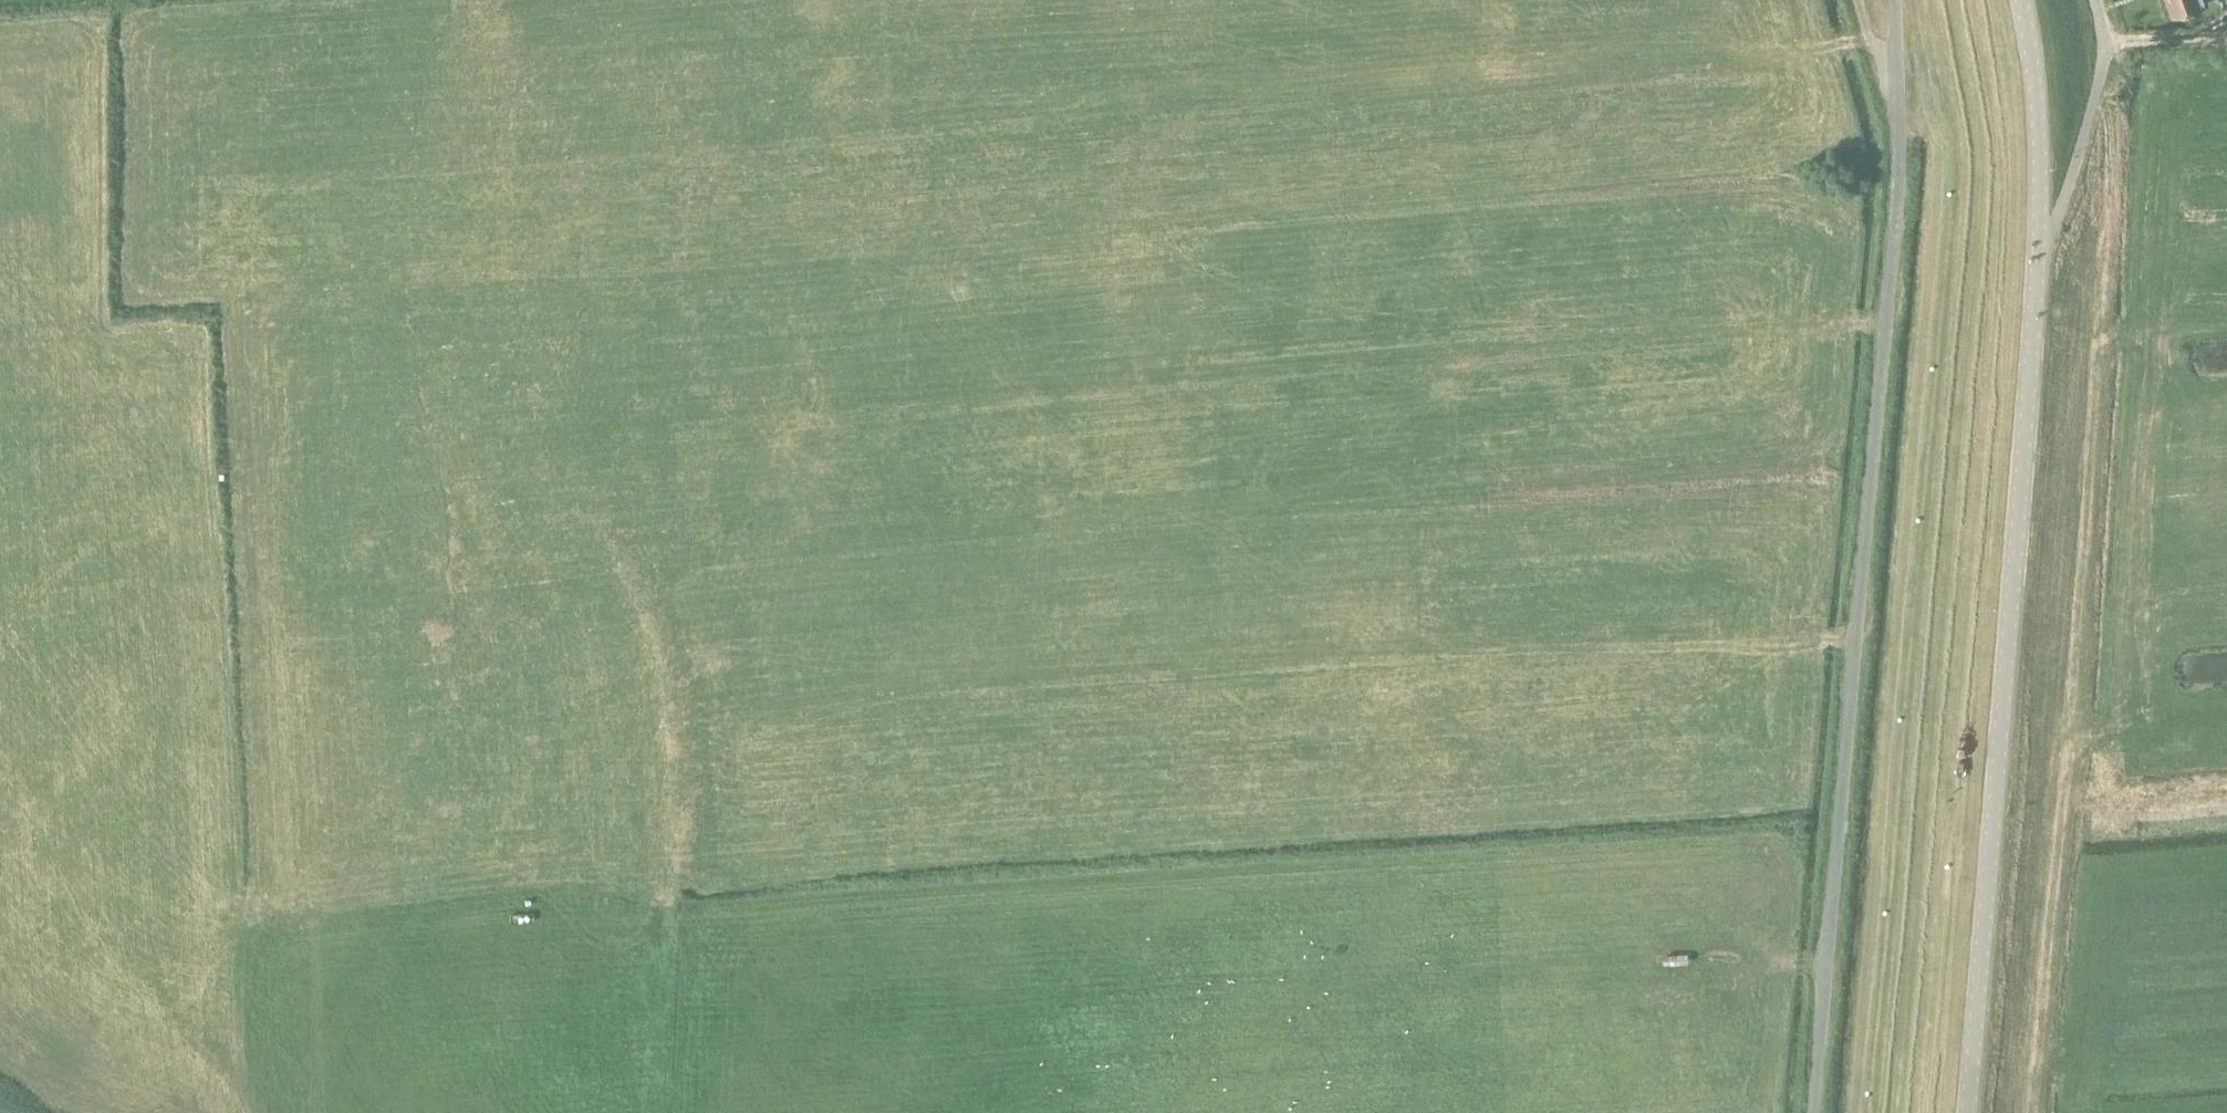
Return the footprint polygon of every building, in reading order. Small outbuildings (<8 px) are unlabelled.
[(2206,0),(2168,0),(2172,12),(2206,0)]
